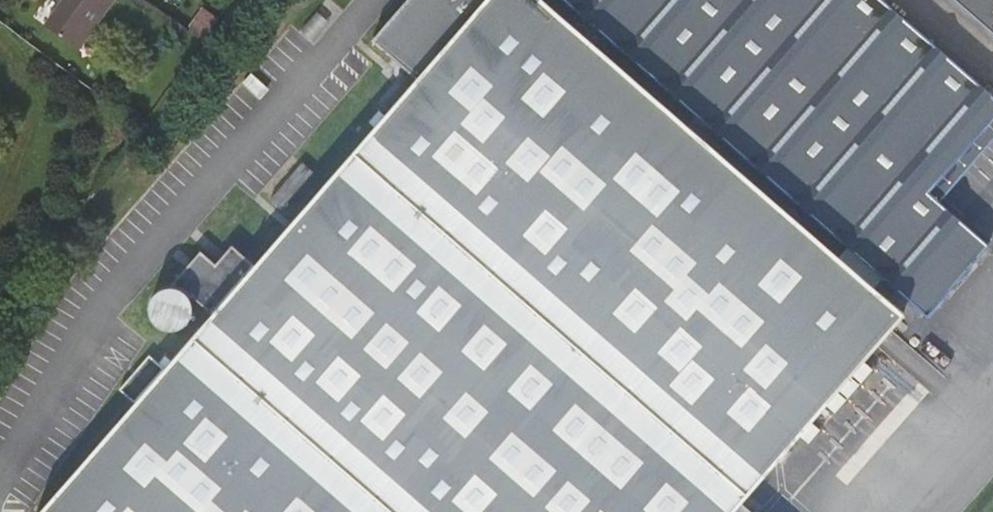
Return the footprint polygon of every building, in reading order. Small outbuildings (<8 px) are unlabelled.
[(55,35),(88,57),(128,1),(127,0),(80,0),(55,35)] [(384,35),(429,74),(281,247),(265,265),(56,510),(58,511),(739,511),(875,353),(890,366),(933,315),(982,258),(992,245),(992,244),(934,193),(992,120),(992,89),(936,40),(888,0),(413,0),(384,35)] [(973,16),(992,33),(992,0),(955,0),(973,16)] [(201,36),(215,46),(228,27),(214,17),(201,36)] [(279,222),(261,206),(236,208),(220,226),(222,252),(241,268),(265,265),(281,247),(279,222)]
